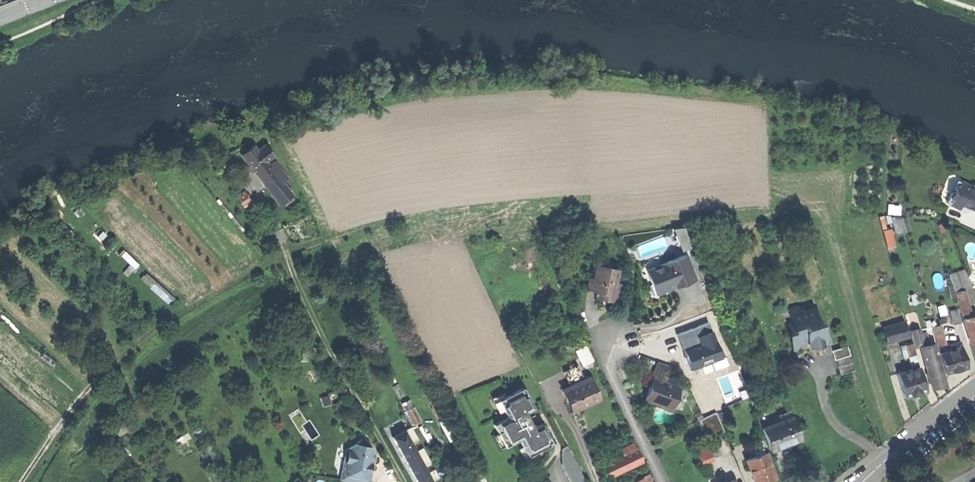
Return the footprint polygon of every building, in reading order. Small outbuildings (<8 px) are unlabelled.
[(244,152),(259,174),(271,165),(270,162),(268,160),(260,149),(256,144),(244,152)] [(267,144),(260,149),(268,160),(275,155),(267,144)] [(276,158),(270,162),(271,165),(283,182),(290,177),(276,158)] [(259,174),(280,204),(287,199),(292,195),(283,182),(271,165),(259,174)] [(974,208),(974,186),(972,184),(971,187),(962,183),(959,191),(950,193),(946,203),(958,208),(960,205),(973,211),(974,208)] [(238,196),(240,200),(248,195),(245,191),(238,196)] [(240,200),(245,207),(252,202),(248,195),(240,200)] [(901,213),(902,204),(889,204),(889,212),(901,213)] [(895,232),(911,230),(909,213),(893,215),(895,232)] [(684,225),(677,227),(680,241),(688,240),(684,225)] [(650,281),(655,294),(675,286),(674,283),(681,281),(682,283),(696,278),(686,253),(645,268),(650,281)] [(589,278),(586,290),(597,292),(597,295),(605,296),(604,301),(616,303),(620,284),(615,283),(617,270),(596,266),(593,279),(589,278)] [(950,279),(953,291),(960,289),(971,286),(966,270),(958,272),(959,277),(950,279)] [(953,291),(960,313),(967,311),(960,289),(953,291)] [(787,310),(789,317),(799,314),(797,307),(787,310)] [(949,309),(952,323),(960,320),(957,307),(949,309)] [(799,314),(789,317),(794,332),(790,333),(792,340),(798,344),(807,341),(808,344),(814,342),(826,338),(822,328),(820,329),(813,309),(799,314)] [(963,318),(974,315),(974,309),(967,311),(960,313),(961,319),(963,318)] [(969,340),(974,338),(974,315),(963,318),(969,340)] [(785,318),(790,333),(794,332),(789,317),(785,318)] [(887,340),(907,334),(903,320),(883,325),(887,340)] [(703,326),(710,345),(719,342),(711,323),(703,326)] [(932,325),(937,345),(943,343),(938,324),(932,325)] [(909,330),(912,341),(913,345),(923,342),(919,327),(917,328),(909,330)] [(824,353),(832,350),(829,341),(821,344),(824,353)] [(908,355),(915,353),(913,345),(912,341),(905,343),(908,355)] [(949,343),(951,350),(961,347),(959,341),(949,343)] [(921,347),(925,361),(938,358),(934,343),(921,347)] [(576,348),(583,364),(594,360),(587,344),(576,348)] [(847,345),(832,350),(835,358),(850,353),(847,345)] [(939,353),(944,372),(955,369),(966,366),(961,347),(951,350),(939,353)] [(855,368),(850,353),(835,358),(840,373),(855,368)] [(925,361),(932,386),(937,385),(945,383),(938,358),(925,361)] [(650,382),(645,398),(671,406),(675,396),(678,397),(681,386),(665,382),(671,365),(657,361),(650,382)] [(897,372),(904,395),(912,393),(917,392),(925,389),(918,366),(897,372)] [(569,404),(573,412),(591,404),(592,407),(602,402),(590,377),(584,380),(577,383),(563,390),(569,404)] [(493,424),(505,446),(519,439),(528,455),(539,450),(552,443),(542,423),(531,428),(528,422),(529,419),(528,416),(524,416),(523,413),(533,407),(523,387),(499,399),(507,417),(493,424)] [(575,415),(592,407),(591,404),(573,412),(575,415)] [(415,405),(407,409),(414,423),(422,419),(415,405)] [(778,413),(781,419),(792,415),(789,408),(778,413)] [(699,418),(707,437),(723,430),(715,411),(699,418)] [(761,427),(769,448),(780,444),(800,437),(792,415),(781,419),(761,427)] [(417,481),(430,481),(438,477),(434,469),(428,473),(423,465),(430,461),(423,448),(416,451),(411,442),(418,439),(411,427),(392,437),(400,451),(405,462),(407,461),(410,466),(409,467),(417,481)] [(801,440),(800,437),(780,444),(781,447),(792,443),(801,440)] [(372,478),(374,467),(371,467),(372,460),(375,461),(376,454),(366,439),(362,438),(347,448),(344,463),(347,463),(349,468),(345,473),(343,473),(341,481),(372,481),(372,478)] [(715,440),(706,443),(710,454),(712,457),(720,454),(715,440)] [(628,445),(630,451),(637,448),(635,442),(628,445)] [(694,448),(699,459),(710,454),(706,443),(694,448)] [(567,445),(561,448),(561,463),(571,481),(586,481),(567,445)] [(621,449),(623,455),(630,451),(628,445),(621,449)] [(754,481),(760,481),(765,480),(775,476),(766,451),(763,452),(761,446),(753,449),(755,454),(745,458),(754,481)] [(601,465),(606,476),(643,459),(637,448),(630,451),(623,455),(601,465)]
